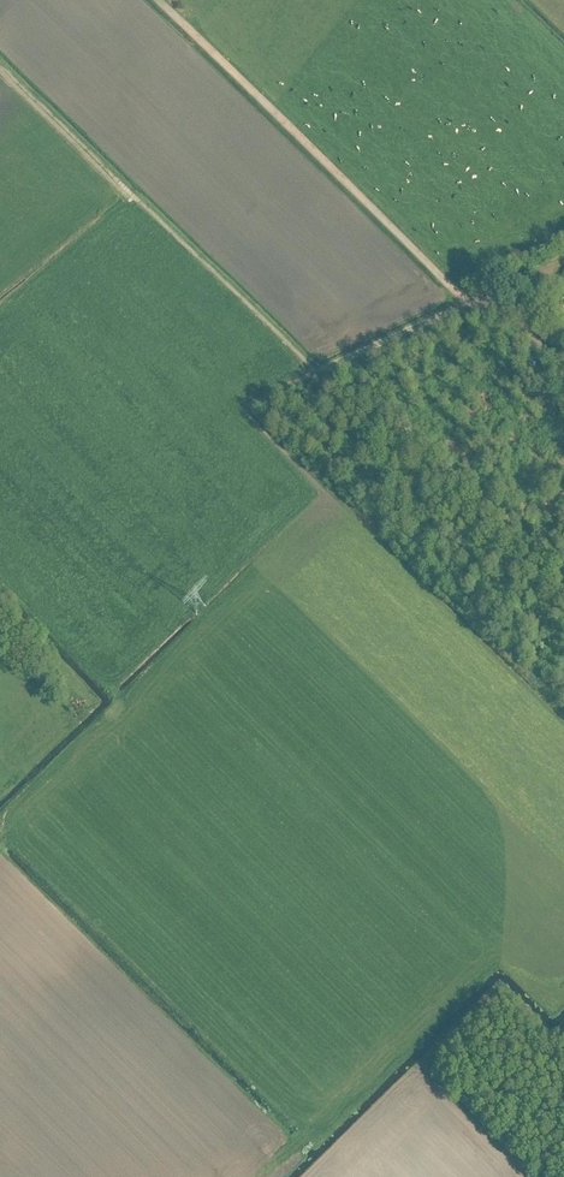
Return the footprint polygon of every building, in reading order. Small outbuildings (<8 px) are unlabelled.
[(538,306),(525,294),(517,302),(530,314),(538,306)] [(547,308),(542,303),(535,311),(540,316),(547,308)]
